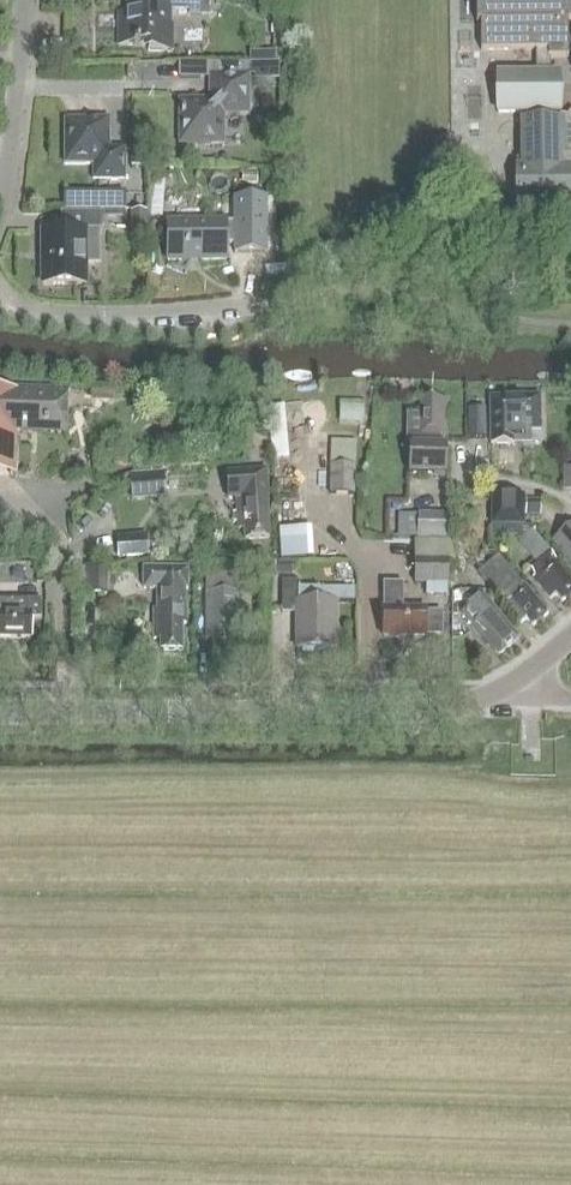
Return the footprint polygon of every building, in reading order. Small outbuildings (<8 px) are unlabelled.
[(208,15),(208,0),(126,0),(126,16),(118,16),(118,48),(147,48),(147,55),(166,55),(166,30),(170,30),(170,12),(188,12),(188,15),(208,15)] [(539,73),(553,73),(553,57),(570,57),(570,0),(479,0),(480,22),(481,22),(481,20),(484,20),(484,50),(539,49),(539,73)] [(208,64),(208,100),(178,100),(178,147),(223,147),(223,117),(248,117),(248,64),(208,64)] [(275,64),(263,64),(263,80),(270,80),(279,80),(279,64),(275,64)] [(539,73),(500,74),(500,113),(526,112),(526,121),(525,121),(525,134),(522,134),(522,154),(525,154),(525,159),(519,159),(519,169),(519,203),(570,202),(570,120),(570,121),(567,118),(562,118),(562,73),(553,73),(539,73)] [(108,149),(108,120),(62,120),(62,166),(91,166),(91,182),(123,182),(122,149),(108,149)] [(242,174),(242,184),(257,184),(257,174),(242,174)] [(125,195),(103,196),(103,209),(125,209),(125,195)] [(167,222),(167,261),(188,260),(188,257),(200,257),(200,260),(226,260),(225,244),(234,244),(234,254),(266,254),(266,198),(234,198),(234,222),(226,222),(226,221),(167,222)] [(147,212),(130,212),(130,228),(147,228),(147,212)] [(60,216),(60,233),(43,234),(44,288),(86,287),(85,235),(100,235),(100,215),(60,216)] [(0,389),(0,473),(15,474),(18,431),(64,433),(67,388),(14,385),(14,390),(0,389)] [(490,442),(514,443),(514,440),(524,440),(524,421),(541,421),(541,396),(491,396),(491,440),(490,440),(490,442)] [(446,399),(423,399),(423,436),(432,436),(432,447),(409,446),(409,473),(446,473),(446,448),(442,448),(442,438),(446,438),(446,399)] [(469,408),(469,437),(484,437),(484,408),(469,408)] [(354,493),(355,438),(330,438),(329,492),(354,493)] [(267,468),(227,470),(228,495),(238,495),(239,527),(245,527),(245,536),(266,535),(265,494),(268,494),(267,468)] [(164,472),(130,475),(132,500),(166,498),(164,472)] [(492,495),(491,525),(523,525),(524,496),(492,495)] [(541,516),(541,500),(525,500),(525,517),(541,516)] [(395,514),(396,539),(449,538),(449,513),(395,514)] [(281,526),(282,556),(315,555),(314,525),(281,526)] [(552,540),(564,554),(563,554),(570,564),(570,525),(552,540)] [(518,540),(532,557),(524,564),(532,574),(531,575),(550,597),(555,593),(561,601),(570,592),(570,582),(552,558),(554,557),(531,529),(518,540)] [(118,537),(119,551),(148,549),(147,535),(118,537)] [(479,572),(499,596),(502,593),(507,598),(504,600),(521,621),(526,617),(533,625),(547,613),(523,584),(522,585),(498,556),(479,572)] [(415,559),(415,582),(425,582),(447,582),(448,582),(448,560),(448,558),(415,559)] [(275,562),(275,574),(292,574),(292,562),(275,562)] [(105,593),(106,566),(80,565),(80,593),(105,593)] [(244,566),(204,566),(205,638),(211,638),(211,649),(234,649),(233,622),(239,622),(238,593),(245,593),(244,566)] [(188,588),(188,567),(142,568),(143,588),(164,587),(164,602),(160,602),(160,609),(154,609),(154,640),(159,640),(160,649),(182,649),(182,622),(185,622),(185,588),(188,588)] [(298,581),(281,581),(282,613),(297,613),(297,649),(334,649),(334,588),(317,588),(317,589),(298,589),(298,581)] [(384,637),(426,636),(426,633),(442,633),(441,611),(426,611),(425,607),(403,607),(402,582),(382,582),(383,608),(384,637)] [(518,637),(483,593),(463,609),(498,653),(518,637)] [(31,638),(31,618),(41,618),(41,600),(0,600),(0,638),(31,638)]
